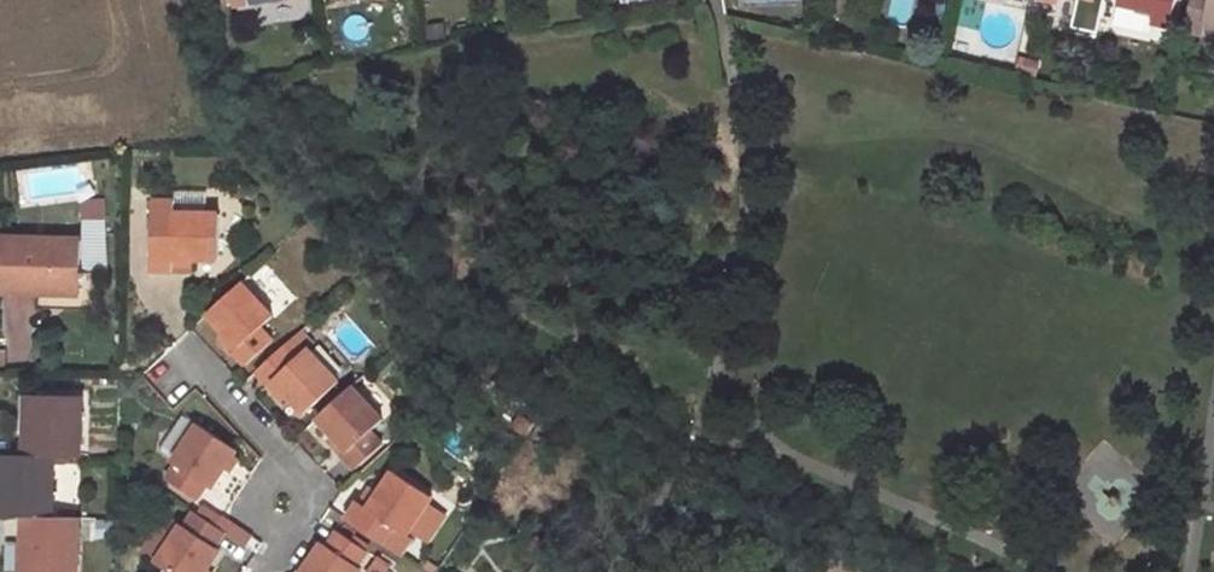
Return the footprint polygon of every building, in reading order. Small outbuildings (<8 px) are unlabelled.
[(1149,15),(1147,27),(1165,31),(1171,0),(1116,0),(1114,8),(1149,15)] [(1178,33),(1196,37),(1199,26),(1213,30),(1213,0),(1186,0),(1178,33)] [(152,194),(151,264),(192,265),(192,254),(217,254),(218,210),(201,209),(202,191),(173,189),(173,195),(152,194)] [(77,293),(77,272),(94,272),(106,272),(101,198),(78,198),(77,239),(0,237),(0,291),(39,292),(77,293)] [(38,307),(93,309),(94,272),(77,272),(77,293),(39,292),(38,307)] [(248,359),(273,334),(262,321),(273,310),(242,277),(209,308),(226,326),(240,342),(235,347),(248,359)] [(221,331),(235,347),(240,342),(226,326),(221,331)] [(302,410),(333,379),(303,346),(291,358),(278,343),(251,368),(265,382),(270,376),(284,391),(302,410)] [(270,376),(265,382),(279,397),(284,391),(270,376)] [(352,464),(378,440),(366,427),(378,416),(347,383),(314,413),(330,430),(344,445),(339,451),(352,464)] [(75,456),(78,395),(21,393),(19,454),(48,455),(75,456)] [(236,443),(237,441),(202,416),(172,459),(175,462),(165,475),(195,496),(205,482),(209,485),(225,461),(236,443)] [(325,435),(339,451),(344,445),(330,430),(325,435)] [(225,461),(232,465),(243,447),(236,443),(225,461)] [(48,455),(19,454),(0,454),(0,514),(18,515),(46,516),(48,455)] [(379,488),(366,505),(361,501),(357,498),(344,516),(393,549),(404,531),(431,493),(393,468),(379,488)] [(373,484),(361,501),(366,505),(379,488),(373,484)] [(173,571),(199,571),(204,564),(217,545),(211,541),(220,527),(192,509),(182,524),(179,522),(177,525),(154,560),(173,571)] [(158,513),(136,549),(154,560),(177,525),(158,513)] [(73,517),(46,516),(18,515),(16,571),(71,571),(73,517)] [(359,565),(361,566),(372,551),(340,529),(330,543),(326,540),(312,560),(304,571),(354,571),(359,565)] [(312,560),(306,555),(294,571),(304,571),(312,560)]
